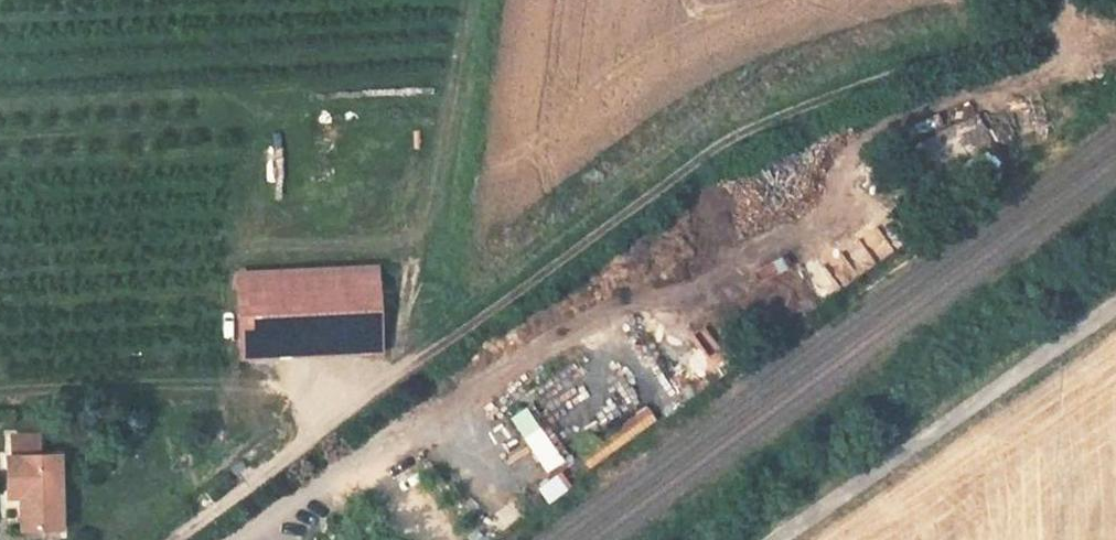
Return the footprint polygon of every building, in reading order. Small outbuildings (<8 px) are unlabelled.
[(851,249),(859,270),(872,265),(864,244),(851,249)] [(232,286),(237,347),(386,336),(381,275),(232,286)] [(530,405),(511,415),(543,474),(562,463),(530,405)] [(588,465),(658,423),(649,409),(579,451),(588,465)] [(13,438),(13,460),(40,461),(40,439),(13,438)] [(23,506),(22,532),(60,532),(60,461),(40,461),(13,460),(7,460),(6,506),(23,506)] [(560,471),(536,488),(548,504),(572,487),(560,471)]
